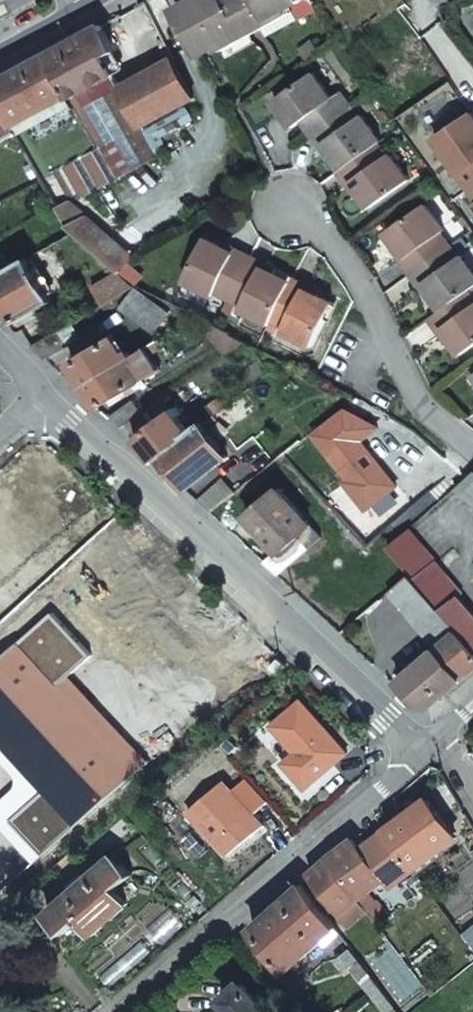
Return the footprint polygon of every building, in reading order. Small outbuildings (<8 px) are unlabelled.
[(204,54),(299,0),(197,0),(180,10),(204,54)] [(114,49),(101,26),(0,80),(0,99),(4,106),(18,133),(32,159),(41,177),(56,204),(68,227),(73,231),(99,255),(114,238),(87,215),(96,210),(86,193),(153,157),(143,138),(137,127),(193,97),(181,76),(128,105),(103,55),(114,49)] [(338,91),(330,97),(312,72),(274,99),(292,126),(301,120),(309,131),(347,105),(338,91)] [(4,106),(0,99),(0,142),(18,133),(4,106)] [(347,105),(309,131),(318,144),(322,142),(340,168),(375,143),(379,140),(361,115),(356,118),(347,105)] [(435,137),(470,186),(472,184),(472,113),(472,111),(435,137)] [(375,143),(340,168),(337,170),(347,184),(351,181),(368,206),(407,179),(388,152),(384,155),(375,143)] [(438,232),(442,230),(423,203),(385,230),(403,256),(400,258),(409,271),(447,245),(438,232)] [(213,289),(227,296),(247,254),(234,247),(232,251),(204,237),(182,278),(211,293),(213,289)] [(117,271),(119,272),(133,255),(123,246),(114,238),(99,255),(108,263),(117,271)] [(409,271),(418,285),(422,282),(440,308),(466,289),(472,284),(472,274),(459,255),(456,257),(447,245),(409,271)] [(13,265),(5,251),(0,254),(0,272),(13,265)] [(270,319),(288,280),(259,265),(261,261),(247,254),(227,296),(240,303),(238,307),(268,322),(270,319)] [(53,299),(30,256),(13,265),(0,272),(0,308),(9,324),(53,299)] [(92,286),(103,305),(135,286),(119,272),(117,271),(92,286)] [(304,283),(290,276),(288,280),(270,319),(283,326),(281,330),(310,345),(331,304),(301,288),(304,283)] [(153,333),(169,313),(135,286),(120,307),(153,333)] [(440,308),(428,316),(438,330),(441,328),(459,353),(472,343),(472,299),(466,289),(440,308)] [(231,333),(214,323),(197,314),(193,316),(215,342),(231,333)] [(45,358),(80,337),(72,323),(33,347),(45,358)] [(215,342),(225,354),(245,340),(231,333),(215,342)] [(71,363),(84,384),(132,354),(128,349),(124,352),(115,336),(71,363)] [(159,367),(146,345),(132,354),(84,384),(97,406),(117,394),(119,398),(136,387),(139,391),(151,383),(146,375),(159,367)] [(341,402),(348,406),(357,399),(348,394),(341,402)] [(198,414),(203,422),(227,405),(220,397),(198,414)] [(141,413),(133,399),(109,416),(116,424),(129,422),(141,413)] [(149,407),(141,413),(151,425),(165,415),(156,402),(149,407)] [(371,422),(345,408),(312,434),(346,479),(342,482),(363,509),(395,485),(360,440),(362,438),(371,422)] [(157,457),(160,455),(203,422),(198,414),(177,430),(169,421),(173,418),(171,415),(167,418),(165,415),(151,425),(138,434),(156,458),(157,457)] [(203,422),(160,455),(185,488),(228,456),(203,422)] [(371,422),(362,438),(378,426),(371,422)] [(456,489),(472,504),(472,474),(456,489)] [(198,500),(210,512),(235,492),(231,487),(219,481),(198,500)] [(247,515),(276,548),(262,561),(276,574),(320,536),(278,489),(247,515)] [(438,559),(411,528),(389,547),(409,573),(457,631),(472,652),(472,613),(460,595),(462,593),(436,561),(438,559)] [(457,631),(409,573),(388,591),(435,650),(457,631)] [(435,650),(460,682),(466,677),(472,671),(472,652),(457,631),(435,650)] [(460,682),(435,650),(428,656),(423,650),(399,669),(405,676),(398,682),(419,708),(430,708),(460,682)] [(334,763),(348,750),(302,698),(272,723),(295,750),(283,761),(305,787),(327,769),(323,764),(330,758),(334,763)] [(323,764),(327,769),(334,763),(330,758),(323,764)] [(414,868),(458,834),(429,796),(385,830),(414,868)] [(414,868),(385,830),(361,849),(384,879),(388,888),(414,868)] [(328,857),(358,897),(369,890),(384,879),(361,849),(354,838),(328,857)] [(127,900),(115,888),(132,873),(115,854),(68,895),(48,912),(65,932),(81,917),(94,930),(127,900)] [(339,914),(358,897),(328,857),(309,874),(339,914)] [(291,966),(336,927),(302,882),(252,926),(286,969),(282,973),(294,988),(303,980),(291,966)] [(378,925),(388,917),(369,890),(358,897),(378,925)] [(362,984),(372,976),(361,960),(351,967),(362,984)] [(243,981),(222,999),(234,1011),(273,1011),(243,981)] [(436,992),(432,987),(427,991),(431,996),(436,992)]
